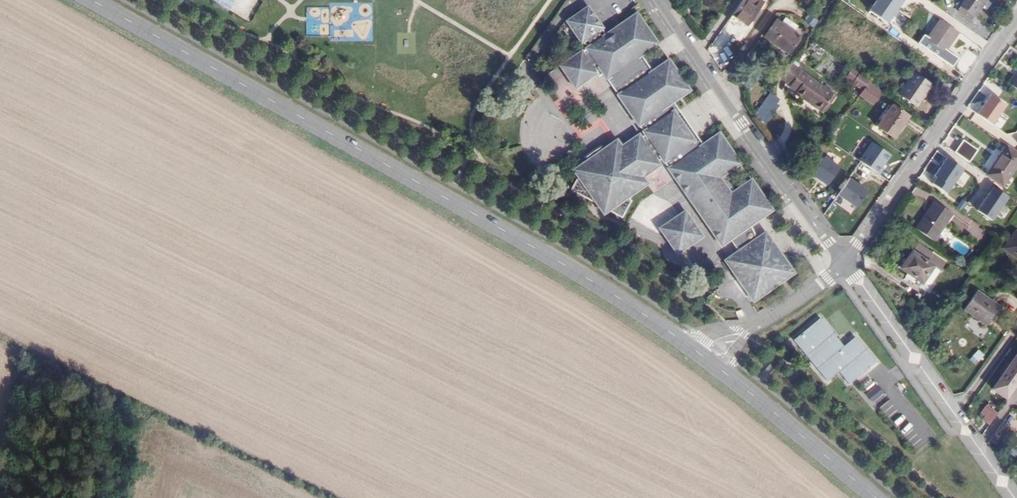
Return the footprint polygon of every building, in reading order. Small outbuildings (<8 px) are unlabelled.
[(732,15),(747,26),(763,2),(760,0),(743,0),(732,15)] [(961,7),(958,12),(971,21),(986,0),(965,0),(961,7)] [(592,11),(588,6),(582,11),(585,16),(592,11)] [(499,126),(505,152),(666,38),(645,7),(544,77),(508,102),(499,126)] [(652,71),(641,56),(658,44),(636,13),(606,34),(602,28),(603,27),(592,11),(585,16),(582,11),(567,21),(582,42),(583,41),(587,47),(561,65),(577,88),(602,71),(646,135),(642,137),(640,134),(623,146),(618,139),(604,149),(602,146),(596,148),(591,152),(586,156),(588,159),(584,162),(591,172),(589,176),(580,174),(571,191),(624,217),(635,194),(634,193),(649,183),(644,176),(661,164),(659,162),(663,159),(722,246),(731,240),(739,250),(725,259),(752,301),(794,273),(777,248),(757,245),(758,237),(758,233),(758,230),(757,222),(773,211),(751,180),(735,192),(724,176),(741,165),(719,134),(702,145),(696,135),(691,138),(676,116),(680,113),(673,102),(690,91),(668,60),(652,71)] [(812,27),(816,21),(807,15),(803,21),(812,27)] [(774,45),(788,55),(800,37),(776,19),(763,38),(774,45)] [(939,58),(957,32),(941,20),(923,46),(939,58)] [(921,42),(912,35),(906,43),(914,50),(921,42)] [(788,55),(774,45),(772,48),(786,58),(788,55)] [(833,93),(800,70),(790,63),(780,79),(790,86),(789,87),(796,92),(795,94),(804,100),(805,98),(822,110),(833,93)] [(917,107),(931,86),(913,73),(898,94),(917,107)] [(865,81),(859,77),(856,81),(861,85),(865,81)] [(881,91),(868,82),(860,94),(873,103),(881,91)] [(777,100),(768,94),(755,113),(763,124),(775,106),(773,104),(777,100)] [(975,112),(984,99),(977,94),(968,108),(975,112)] [(1005,106),(990,95),(976,114),(992,125),(1005,106)] [(822,110),(805,98),(804,100),(821,112),(822,110)] [(909,117),(892,104),(876,126),(893,139),(909,117)] [(696,135),(680,113),(676,116),(691,138),(696,135)] [(837,142),(842,135),(839,132),(833,140),(837,142)] [(975,150),(961,140),(953,152),(967,161),(975,150)] [(889,155),(871,144),(859,161),(877,173),(889,155)] [(985,175),(1003,187),(1016,167),(1016,152),(1006,145),(985,175)] [(839,167),(823,157),(810,176),(826,186),(839,167)] [(963,170),(945,158),(933,176),(934,178),(930,184),(946,195),(963,170)] [(867,191),(847,178),(835,196),(856,209),(867,191)] [(922,200),(926,192),(914,186),(910,194),(922,200)] [(968,216),(986,193),(978,188),(961,210),(968,216)] [(1003,205),(988,194),(976,212),(991,222),(1003,205)] [(934,241),(953,214),(934,201),(915,228),(934,241)] [(703,236),(686,211),(660,228),(678,254),(703,236)] [(1015,231),(1003,248),(1016,258),(1016,232),(1015,231)] [(964,255),(969,247),(956,239),(952,246),(964,255)] [(944,261),(917,244),(900,268),(921,282),(932,266),(938,270),(944,261)] [(938,270),(932,266),(921,282),(927,286),(938,270)] [(963,309),(986,325),(1000,306),(977,290),(963,309)] [(741,311),(735,314),(737,322),(744,320),(741,311)] [(843,346),(820,318),(792,340),(826,381),(837,372),(847,385),(875,361),(854,336),(843,346)] [(977,361),(983,354),(977,350),(971,357),(977,361)] [(997,380),(998,381),(1009,389),(1011,390),(1016,382),(1016,353),(1015,356),(1009,363),(1007,362),(1001,371),(1003,372),(997,380)] [(1009,389),(998,381),(994,386),(1005,395),(1009,389)] [(865,394),(873,402),(883,392),(875,384),(865,394)] [(981,413),(985,416),(982,420),(989,425),(997,413),(987,405),(981,413)] [(915,450),(924,443),(913,430),(904,438),(915,450)]
